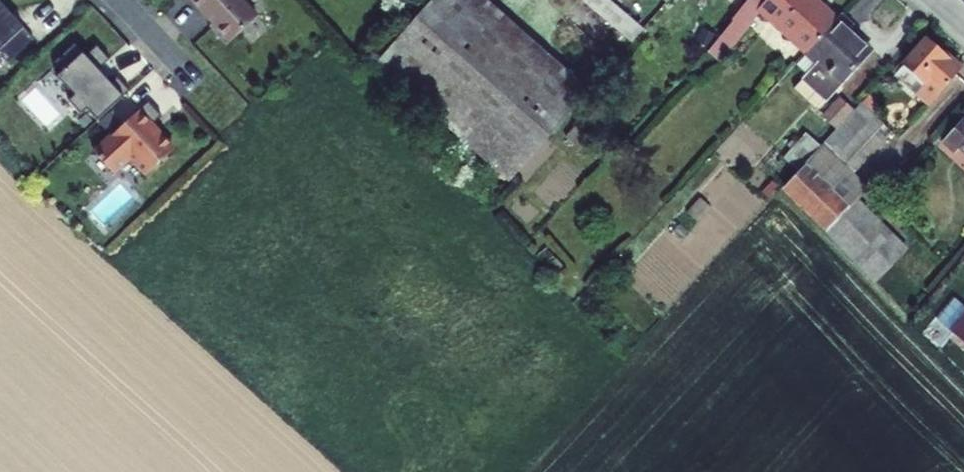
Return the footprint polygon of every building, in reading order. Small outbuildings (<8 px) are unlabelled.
[(228,51),(258,21),(237,0),(199,0),(193,6),(214,29),(211,32),(228,51)] [(384,61),(515,175),(598,86),(498,0),(437,0),(384,61)] [(586,2),(635,47),(646,33),(609,0),(588,0),(586,2)] [(764,0),(755,0),(702,59),(715,70),(759,21),(815,72),(805,83),(827,104),(870,59),(850,40),(855,35),(841,22),(839,26),(810,0),(775,0),(770,5),(764,0)] [(743,9),(751,0),(731,0),(743,9)] [(684,11),(678,14),(681,19),(687,15),(684,11)] [(0,12),(0,62),(4,67),(30,44),(0,12)] [(958,75),(924,43),(891,79),(923,110),(936,96),(958,75)] [(54,79),(95,123),(125,93),(114,81),(108,85),(97,72),(106,62),(94,48),(83,58),(72,47),(53,64),(61,72),(54,79)] [(893,134),(861,103),(850,114),(838,104),(822,123),(833,134),(818,151),(804,137),(780,163),(794,175),(781,191),(883,289),(917,253),(859,199),(867,190),(853,177),(893,134)] [(159,118),(145,104),(94,155),(114,175),(129,160),(144,177),(173,149),(151,127),(159,118)] [(960,122),(938,145),(950,157),(958,149),(963,155),(963,125),(960,122)] [(956,338),(963,345),(963,329),(956,338)]
